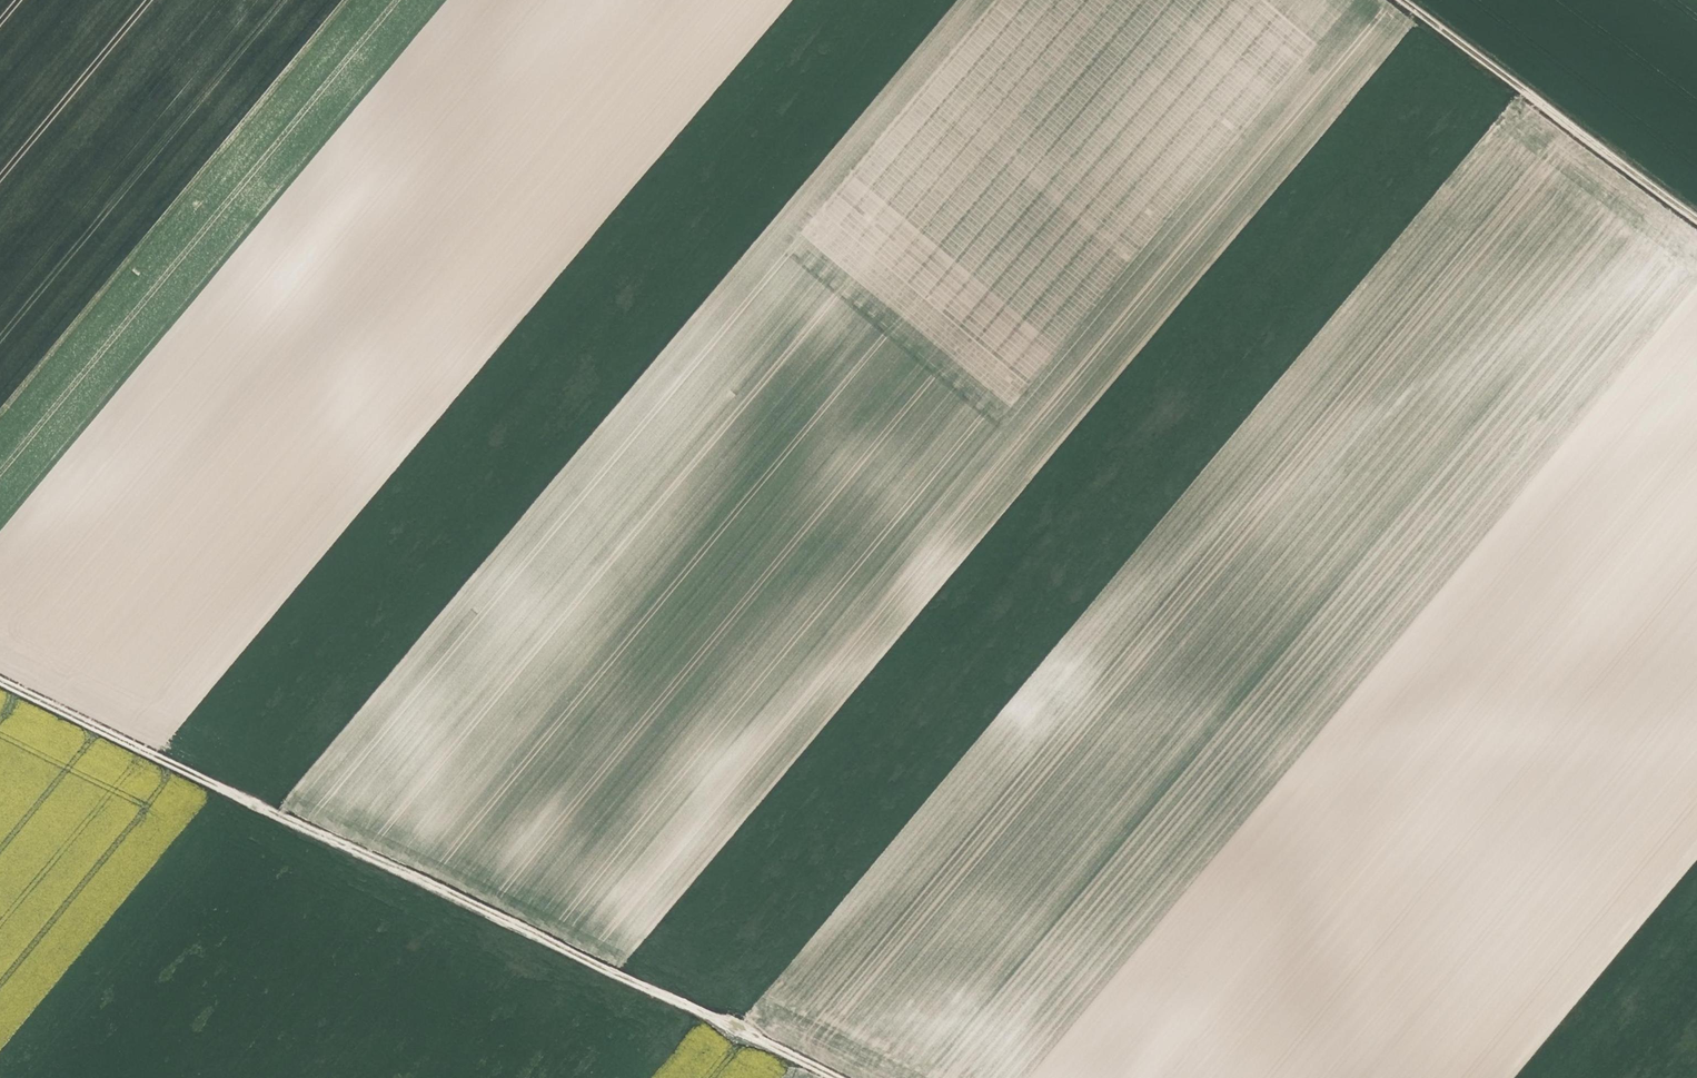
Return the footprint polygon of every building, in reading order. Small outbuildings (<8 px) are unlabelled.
[(1143,56),(1114,88),(1102,86),(1103,73),(1109,78),(1112,56),(1085,85),(1085,89),(1076,98),(1083,99),(1083,97),(1093,98),(1094,82),(1096,81),(1102,86),(1095,93),(1104,101),(1093,113),(1103,114),(1104,104),(1109,108),(1119,109),(1122,83),(1131,74),(1130,77),(1145,79),(1137,72),(1146,63),(1147,56),(1143,56)] [(1055,165),(1045,171),(1060,182),(1074,186),(1069,178),(1058,175),(1061,165),(1056,156),(1067,159),(1070,151),(1076,153),(1080,141),(1077,136),(1084,133),(1085,128),(1071,136),(1066,128),(1069,118),(1068,117),(1062,121),(1060,124),(1056,121),(1053,129),(1048,132),(1044,144),(1050,146),(1054,142),(1057,148),(1065,143),(1053,159),(1052,159),(1055,165)]
